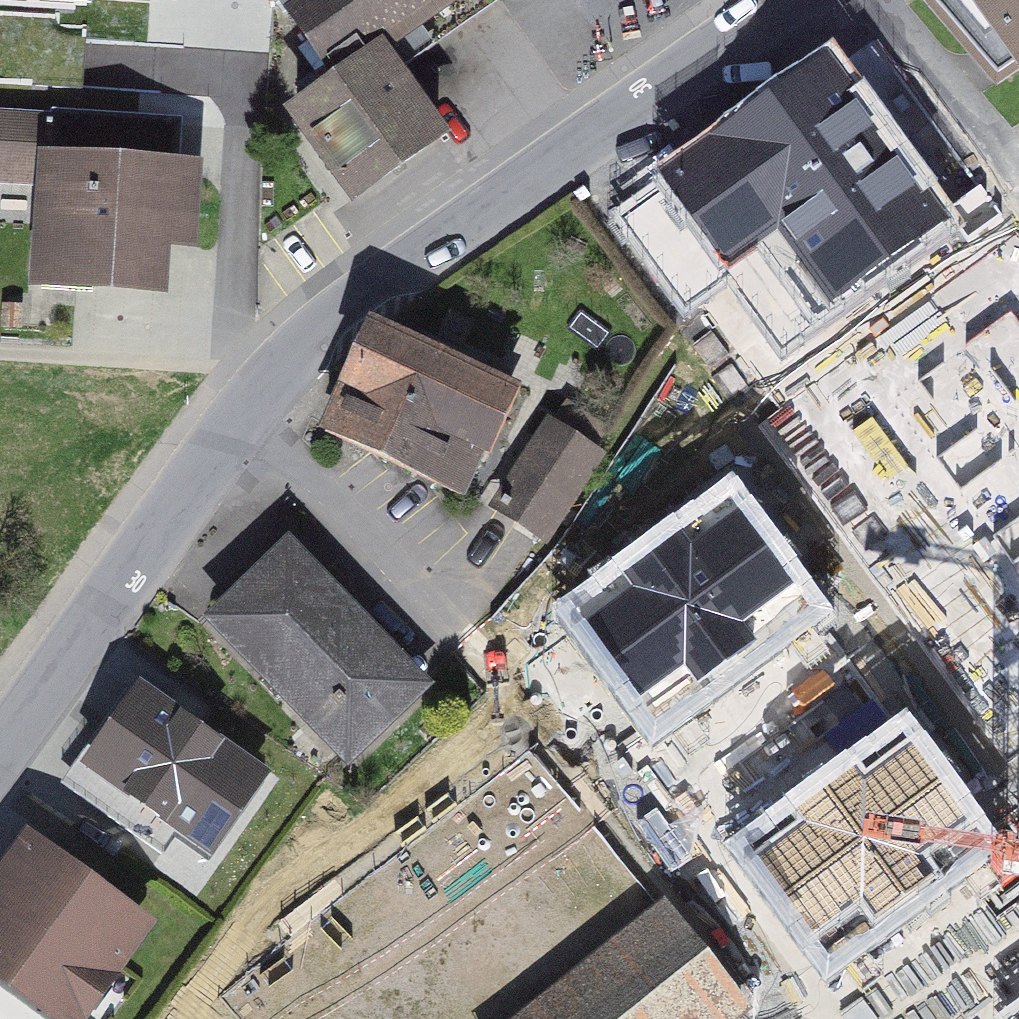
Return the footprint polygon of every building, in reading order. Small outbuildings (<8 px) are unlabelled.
[(287,12),(335,85),(467,0),(306,0),(287,12)] [(926,2),(999,95),(1018,80),(1018,0),(929,0),(926,2)] [(397,56),(303,124),(369,216),(463,149),(397,56)] [(828,77),(687,178),(742,255),(789,221),(840,293),(940,219),(828,77)] [(48,183),(42,306),(203,314),(210,168),(176,167),(178,127),(0,119),(0,181),(48,183)] [(537,404),(384,327),(330,434),(483,511),(537,404)] [(899,414),(1018,572),(1018,354),(1004,335),(899,414)] [(608,459),(550,427),(499,520),(557,552),(608,459)] [(821,616),(731,497),(567,622),(658,740),(821,616)] [(420,678),(277,537),(195,620),(339,760),(420,678)] [(270,772),(186,709),(120,798),(204,860),(270,772)] [(902,727),(737,850),(831,975),(996,852),(902,727)] [(31,841),(0,887),(0,1018),(91,1018),(155,924),(31,841)] [(668,910),(537,1018),(748,1018),(754,1014),(668,910)]
